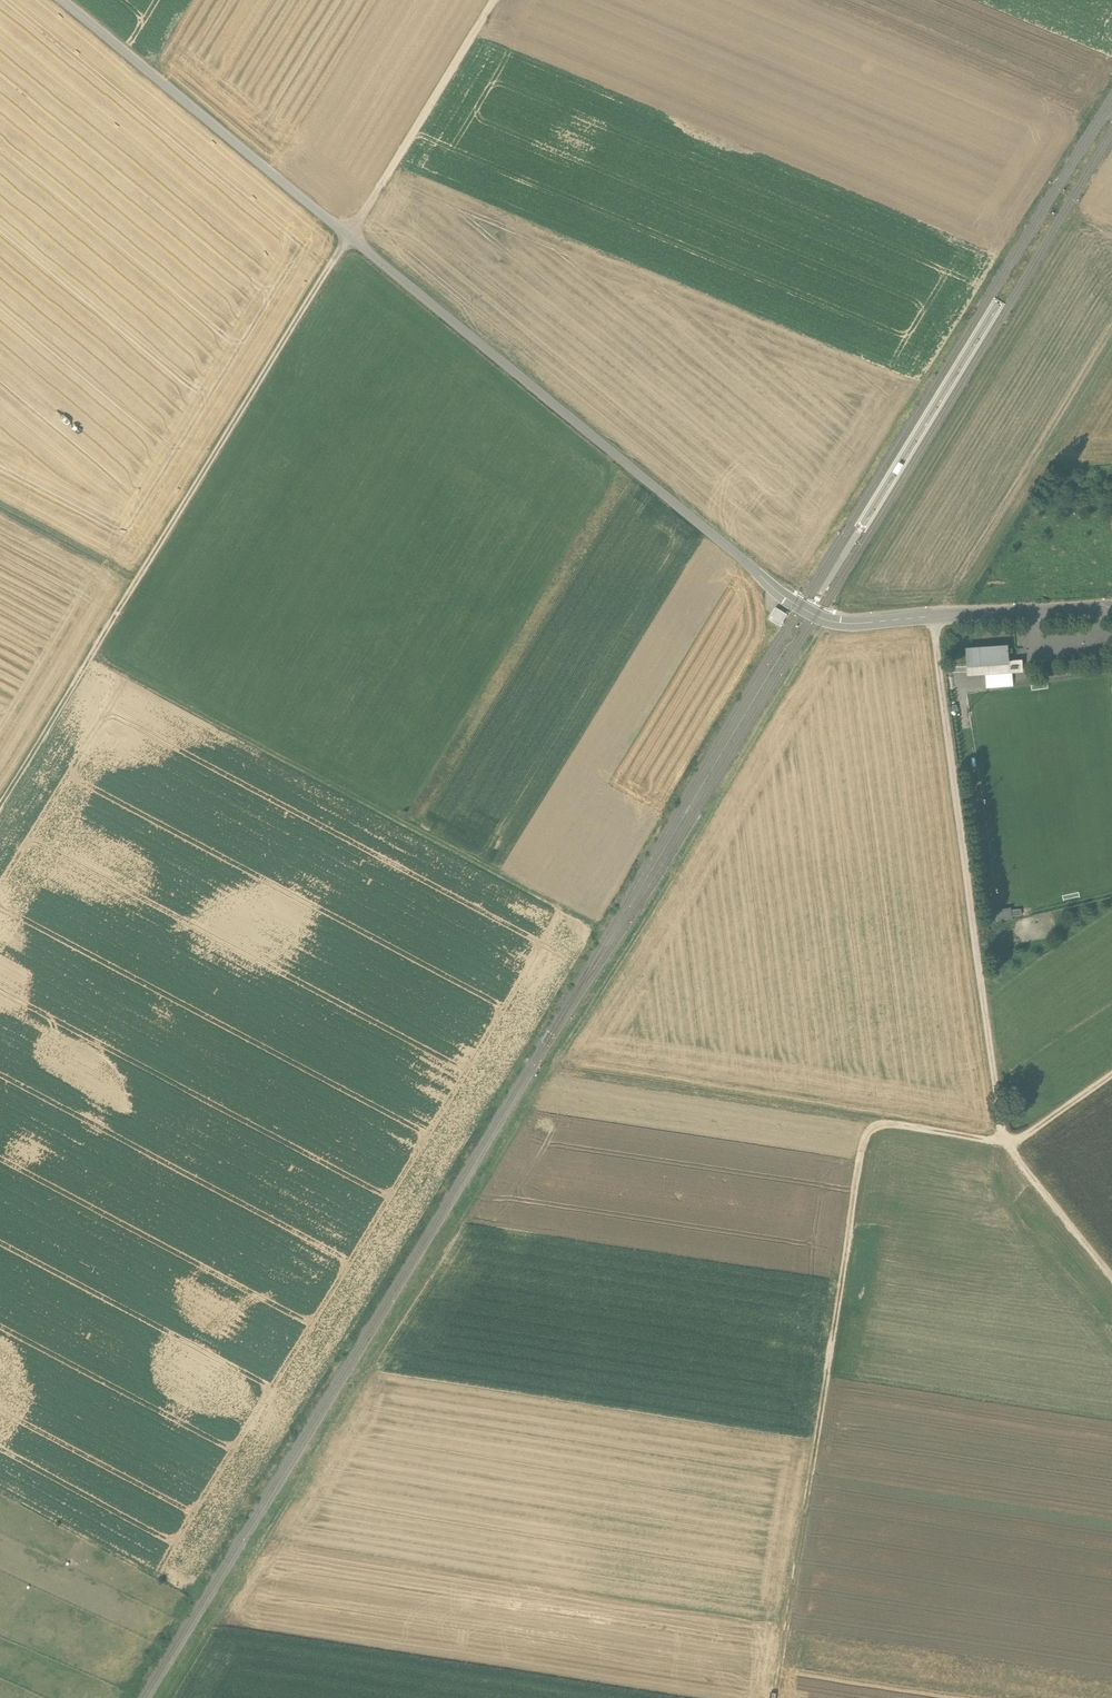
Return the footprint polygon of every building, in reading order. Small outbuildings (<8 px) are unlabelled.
[(776,608),(768,619),(779,626),(787,615),(785,614),(776,608)] [(1006,646),(966,649),(968,675),(1021,671),(1021,661),(1007,662),(1006,646)] [(1000,910),(1001,917),(1020,916),(1019,909),(1000,910)]
